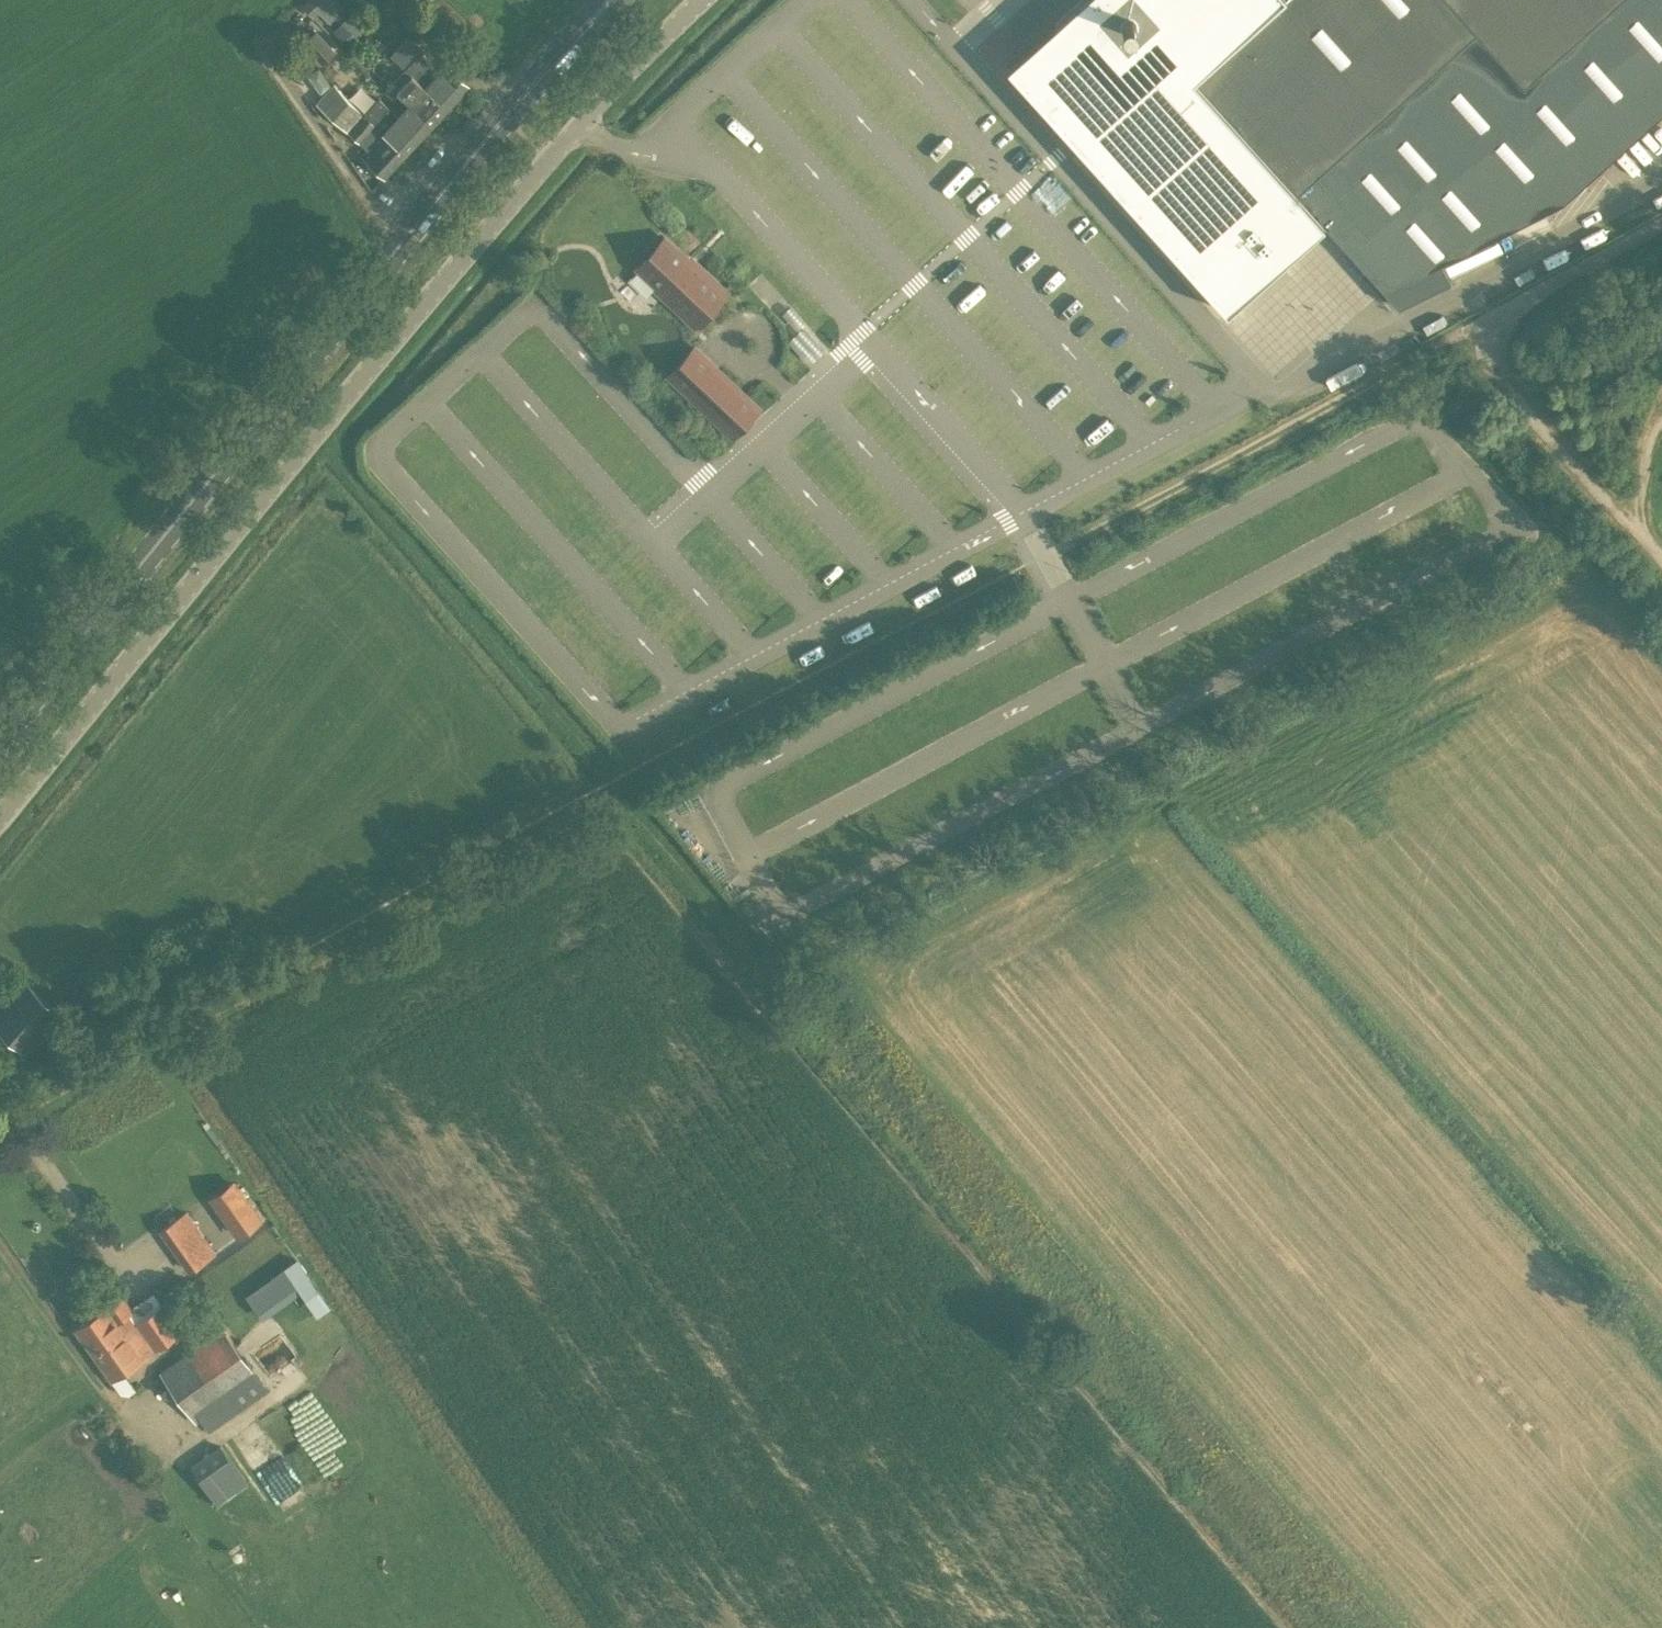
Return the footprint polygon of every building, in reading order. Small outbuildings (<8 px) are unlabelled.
[(335,16),(344,7),(338,0),(309,0),(303,6),(313,16),(324,5),(335,16)] [(1007,66),(1227,311),(1324,223),(1398,305),(1450,279),(1441,260),(1561,201),(1661,107),(1661,0),(1081,0),(1007,66)] [(336,50),(316,29),(303,41),(322,63),(336,50)] [(391,55),(406,68),(416,79),(425,88),(446,108),(468,84),(446,64),(440,70),(421,52),(423,49),(408,36),(391,55)] [(409,102),(404,108),(426,130),(446,108),(425,88),(416,79),(406,68),(391,85),(409,102)] [(385,133),(364,114),(333,85),(318,101),(368,148),(362,154),(384,175),(405,152),(385,133)] [(379,98),(364,114),(385,133),(405,152),(426,130),(404,108),(397,115),(379,98)] [(657,287),(655,289),(694,325),(726,291),(695,262),(693,264),(664,237),(636,267),(657,287)] [(758,407),(694,347),(667,376),(731,436),(758,407)] [(0,1010),(0,1030),(26,1054),(63,1014),(26,981),(0,1010)] [(260,1220),(233,1183),(213,1197),(240,1234),(260,1220)] [(159,1228),(188,1272),(216,1253),(187,1209),(159,1228)] [(299,1258),(242,1289),(258,1317),(300,1293),(312,1314),(326,1306),(299,1258)] [(76,1327),(92,1351),(124,1329),(118,1320),(132,1310),(121,1295),(76,1327)] [(124,1329),(92,1351),(111,1377),(180,1329),(163,1304),(125,1331),(124,1329)] [(262,1381),(297,1356),(280,1331),(244,1356),(223,1326),(160,1370),(194,1419),(200,1428),(211,1422),(213,1425),(267,1388),(262,1381)] [(192,1466),(207,1488),(235,1467),(220,1446),(192,1466)]
